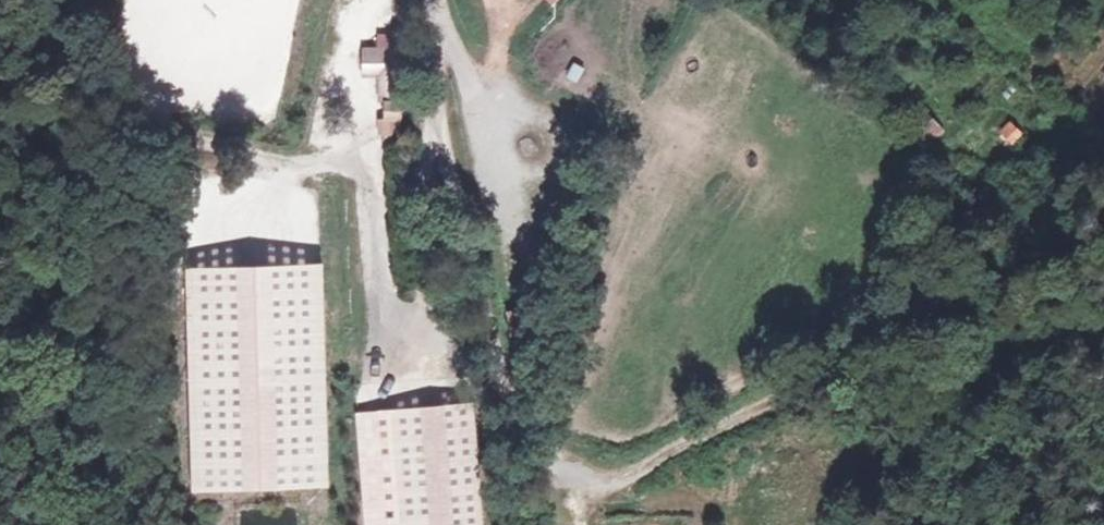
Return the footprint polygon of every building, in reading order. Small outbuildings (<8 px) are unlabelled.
[(390,67),(367,67),(368,89),(389,89),(390,121),(406,121),(405,60),(390,60),(390,67)] [(928,150),(945,128),(920,110),(903,131),(928,150)] [(406,121),(390,121),(390,137),(407,137),(406,121)] [(1000,127),(980,152),(996,164),(1016,139),(1000,127)] [(193,270),(197,490),(333,490),(325,268),(193,270)] [(357,408),(367,524),(483,524),(472,398),(357,408)]
